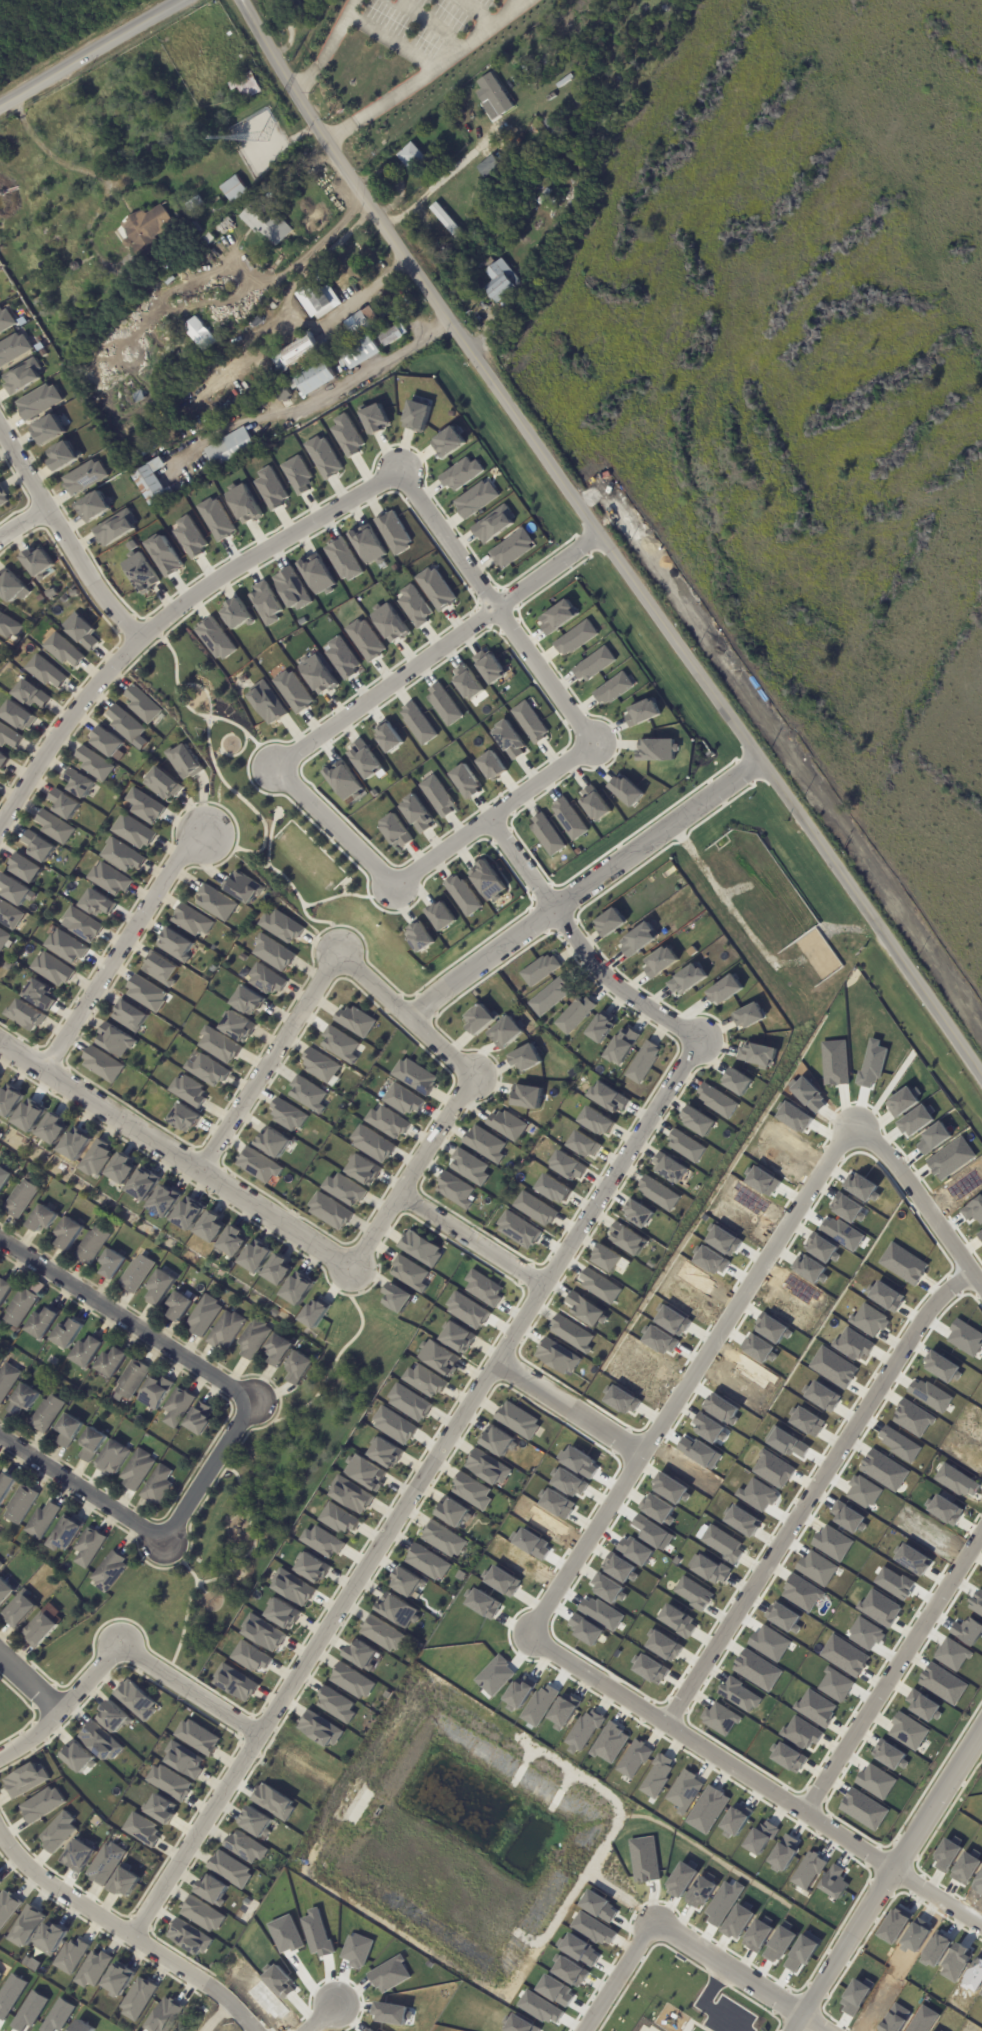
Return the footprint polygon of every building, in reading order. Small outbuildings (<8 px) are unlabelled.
[(229,83),(253,71),(263,92),(247,100),(240,87),(233,90),(229,83)] [(496,72),(517,105),(509,110),(488,77),(496,72)] [(556,85),(571,74),(574,78),(559,89),(556,85)] [(502,115),(500,117),(478,83),(487,77),(509,111),(502,115)] [(266,95),(276,90),(282,100),(272,105),(266,95)] [(537,104),(545,98),(547,102),(539,107),(537,104)] [(272,138),(292,126),(296,133),(275,145),(272,138)] [(406,165),(398,155),(414,142),(428,159),(418,167),(416,165),(410,170),(406,165)] [(480,168),(498,160),(504,173),(484,181),(481,175),(483,175),(480,168)] [(572,172),(588,186),(582,193),(566,179),(572,172)] [(234,203),(222,187),(238,175),(250,192),(234,203)] [(565,211),(578,192),(582,194),(569,214),(565,211)] [(206,203),(192,212),(187,205),(201,195),(206,203)] [(252,229),(241,217),(262,196),(295,230),(273,251),(252,229)] [(439,223),(426,206),(437,198),(449,214),(439,223)] [(145,256),(132,236),(127,240),(121,230),(126,226),(124,224),(145,210),(148,214),(163,204),(176,224),(157,237),(163,246),(146,258),(145,256)] [(211,232),(217,238),(206,249),(200,243),(211,232)] [(219,251),(212,244),(216,240),(223,248),(219,251)] [(198,258),(190,270),(182,264),(190,252),(198,258)] [(495,299),(487,288),(495,281),(488,271),(505,258),(525,283),(520,287),(499,304),(495,299)] [(80,263),(81,266),(80,270),(76,272),(73,270),(71,267),(72,263),(76,262),(80,263)] [(175,280),(168,286),(164,281),(171,275),(175,280)] [(332,306),(322,314),(308,294),(322,285),(335,304),(332,306)] [(16,325),(6,306),(0,309),(0,334),(16,325)] [(346,324),(364,311),(365,312),(373,306),(382,319),(375,324),(376,325),(356,339),(346,324)] [(185,328),(198,317),(219,343),(206,353),(185,328)] [(406,337),(387,348),(381,337),(382,336),(379,330),(390,323),(394,329),(400,325),(401,326),(404,323),(410,333),(407,334),(408,336),(406,337)] [(32,350),(21,331),(0,344),(0,368),(32,350)] [(316,337),(320,344),(330,338),(335,347),(323,355),(322,354),(294,371),(294,372),(286,378),(281,369),(288,364),(280,351),(312,331),(316,337)] [(374,358),(353,371),(342,352),(373,333),(384,352),(374,358)] [(335,356),(343,370),(337,374),(329,359),(335,356)] [(10,394),(45,378),(36,358),(1,374),(10,394)] [(339,379),(308,397),(301,387),(294,391),(290,383),(297,379),(296,378),(327,360),(339,379)] [(174,361),(185,375),(178,381),(167,366),(174,361)] [(16,402),(26,421),(61,400),(50,382),(16,402)] [(290,401),(286,404),(285,402),(282,403),(275,392),(287,384),(294,396),(292,397),(293,399),(290,401)] [(141,388),(146,399),(138,404),(132,393),(141,388)] [(432,407),(411,400),(402,427),(422,434),(432,407)] [(361,411),(370,435),(390,428),(382,404),(361,411)] [(65,435),(56,415),(31,426),(40,446),(65,435)] [(329,426),(347,458),(365,448),(348,415),(329,426)] [(246,428),(257,446),(217,469),(206,450),(246,427),(246,428)] [(431,441),(442,460),(466,445),(455,427),(431,441)] [(305,445),(324,481),(343,470),(324,435),(305,445)] [(80,461),(71,440),(46,451),(55,471),(80,461)] [(309,490),(306,484),(313,480),(299,455),(280,466),(298,497),(309,490)] [(482,473),(470,455),(440,476),(452,494),(482,473)] [(179,497),(173,501),(170,497),(154,506),(153,505),(151,506),(148,502),(150,501),(135,475),(152,465),(151,464),(163,457),(168,466),(157,473),(167,490),(171,488),(173,492),(175,491),(179,497)] [(73,498),(108,476),(99,461),(95,464),(93,459),(63,478),(66,483),(63,485),(66,489),(67,488),(73,498)] [(258,472),(261,480),(256,481),(268,511),(287,503),(272,466),(258,472)] [(465,520),(500,496),(487,478),(452,502),(465,520)] [(226,491),(241,526),(261,518),(246,482),(226,491)] [(9,502),(0,485),(0,507),(9,502)] [(88,524),(112,509),(101,490),(76,505),(88,524)] [(199,506),(215,542),(235,534),(218,497),(199,506)] [(470,526),(482,545),(517,524),(505,505),(470,526)] [(92,528),(103,548),(138,529),(128,509),(92,528)] [(393,510),(375,520),(394,557),(413,547),(393,510)] [(209,548),(189,517),(171,529),(191,560),(209,548)] [(367,566),(386,555),(369,524),(350,534),(367,566)] [(500,570),(536,550),(525,529),(489,549),(500,570)] [(183,566),(162,532),(143,544),(165,578),(183,566)] [(362,573),(343,537),(324,547),(343,583),(362,573)] [(41,546),(23,557),(36,579),(54,568),(41,546)] [(121,562),(142,595),(161,583),(140,551),(121,562)] [(299,563),(315,595),(334,586),(319,554),(299,563)] [(311,602),(291,566),(272,577),(292,613),(311,602)] [(415,579),(438,613),(457,601),(434,566),(415,579)] [(7,568),(0,575),(0,593),(13,606),(29,590),(7,568)] [(284,615),(266,582),(247,593),(265,626),(284,615)] [(400,592),(404,597),(398,601),(417,628),(434,616),(411,584),(400,592)] [(234,631),(252,620),(239,598),(220,609),(234,631)] [(578,615),(567,599),(538,620),(549,636),(578,615)] [(371,611),(389,644),(408,634),(390,601),(371,611)] [(22,627),(0,612),(0,632),(13,640),(22,627)] [(195,630),(199,627),(197,625),(201,621),(202,623),(211,616),(236,650),(223,660),(220,656),(217,659),(195,630)] [(91,635),(95,630),(81,617),(68,631),(90,652),(99,642),(91,635)] [(386,652),(364,618),(346,629),(367,664),(386,652)] [(552,641),(561,657),(598,637),(589,621),(552,641)] [(43,646),(64,665),(67,661),(76,668),(85,657),(56,632),(43,646)] [(323,650),(344,680),(362,668),(340,637),(323,650)] [(570,667),(579,682),(615,663),(607,647),(570,667)] [(490,686),(506,677),(489,648),(473,656),(490,686)] [(337,686),(316,652),(298,664),(320,697),(337,686)] [(46,686),(49,682),(58,689),(67,678),(37,654),(25,669),(46,686)] [(450,674),(469,702),(484,692),(465,664),(450,674)] [(297,715),(314,703),(291,670),(273,682),(297,715)] [(633,685),(623,671),(592,694),(602,708),(633,685)] [(51,696),(24,679),(13,696),(32,707),(34,703),(43,709),(51,696)] [(286,717),(268,681),(249,691),(267,726),(286,717)] [(463,717),(439,683),(424,693),(448,727),(463,717)] [(161,712),(134,684),(123,694),(131,703),(128,706),(148,726),(161,712)] [(623,710),(630,728),(660,716),(653,698),(623,710)] [(36,717),(10,700),(0,715),(26,732),(36,717)] [(548,736),(527,700),(511,710),(531,745),(548,736)] [(437,737),(414,702),(398,712),(422,747),(437,737)] [(104,719),(135,743),(146,728),(114,705),(104,719)] [(513,761),(492,734),(499,729),(497,727),(506,720),(525,746),(520,749),(523,754),(513,761)] [(374,729),(388,754),(403,746),(389,721),(374,729)] [(23,737),(0,723),(0,746),(4,748),(6,743),(16,749),(23,737)] [(113,758),(124,743),(101,727),(90,742),(113,758)] [(381,772),(364,739),(347,747),(365,781),(381,772)] [(675,739),(638,740),(639,762),(676,761),(675,739)] [(184,782),(202,770),(184,742),(165,754),(184,782)] [(81,768),(104,783),(115,766),(82,746),(75,757),(84,762),(81,768)] [(507,772),(492,750),(477,761),(492,782),(507,772)] [(0,752),(0,769),(3,770),(10,758),(0,752)] [(362,791),(344,760),(325,770),(343,802),(362,791)] [(468,801),(483,791),(464,764),(450,774),(468,801)] [(182,786),(157,766),(143,783),(168,803),(182,786)] [(94,781),(68,768),(62,780),(70,784),(67,790),(85,799),(94,781)] [(418,785),(441,818),(456,808),(433,775),(418,785)] [(608,787),(632,809),(644,796),(620,775),(608,787)] [(594,823),(610,815),(594,785),(578,794),(594,823)] [(47,800),(57,806),(54,810),(71,820),(81,804),(54,788),(47,800)] [(134,805),(129,813),(155,825),(165,805),(131,789),(125,801),(134,805)] [(435,823),(414,794),(399,805),(419,834),(435,823)] [(587,833),(565,796),(550,805),(572,842),(587,833)] [(35,821),(44,826),(41,832),(64,846),(74,829),(42,809),(35,821)] [(155,832),(121,813),(111,832),(144,851),(155,832)] [(412,840),(394,813),(378,823),(396,850),(412,840)] [(551,858),(566,847),(543,814),(528,825),(551,858)] [(28,854),(47,863),(55,845),(27,831),(21,843),(31,847),(28,854)] [(100,856),(128,873),(132,867),(138,870),(146,858),(111,837),(100,856)] [(33,884),(42,867),(16,854),(8,870),(33,884)] [(489,901),(469,873),(477,867),(475,864),(484,858),(506,889),(499,894),(502,898),(496,902),(493,898),(489,901)] [(130,880),(99,861),(87,879),(119,899),(130,880)] [(250,904),(255,895),(260,897),(265,887),(233,871),(223,890),(250,904)] [(5,890),(2,895),(21,907),(31,890),(2,873),(0,876),(0,887),(5,890)] [(459,873),(444,884),(467,918),(482,908),(459,873)] [(196,907),(228,922),(237,901),(202,886),(198,895),(200,897),(196,907)] [(117,902),(89,890),(82,908),(99,916),(101,911),(111,915),(117,902)] [(0,899),(0,923),(12,931),(23,914),(0,899)] [(456,923),(443,901),(426,911),(440,933),(456,923)] [(197,936),(199,932),(207,936),(214,920),(179,904),(170,923),(197,936)] [(61,925),(65,920),(62,918),(70,905),(103,926),(96,937),(95,936),(90,944),(61,925)] [(260,926),(292,946),(304,927),(271,908),(260,926)] [(605,938),(626,924),(616,908),(594,922),(605,938)] [(420,954),(435,943),(420,922),(405,932),(420,954)] [(618,942),(629,958),(659,938),(648,922),(618,942)] [(161,940),(157,947),(184,963),(195,945),(165,926),(159,938),(161,940)] [(76,966),(87,947),(55,928),(44,947),(76,966)] [(0,929),(0,952),(10,935),(0,929)] [(285,973),(296,955),(261,933),(255,942),(259,945),(254,954),(285,973)] [(679,963),(669,946),(642,962),(651,978),(679,963)] [(73,969),(40,952),(30,971),(64,988),(73,969)] [(169,987),(181,969),(153,952),(142,970),(169,987)] [(562,967),(551,952),(519,974),(530,989),(562,967)] [(4,969),(8,962),(13,965),(9,972),(4,969)] [(665,981),(674,997),(707,979),(699,963),(665,981)] [(279,998),(288,980),(257,964),(248,981),(279,998)] [(706,991),(714,1007),(743,991),(735,975),(706,991)] [(158,1013),(168,994),(135,976),(125,995),(158,1013)] [(48,996),(52,988),(30,978),(21,997),(50,1011),(55,1000),(48,996)] [(573,994),(563,978),(528,1001),(538,1017),(573,994)] [(255,1017),(265,998),(243,986),(233,1005),(255,1017)] [(555,1024),(568,1036),(596,1006),(583,994),(555,1024)] [(148,1015),(122,999),(111,1017),(137,1034),(148,1015)] [(7,1006),(2,1017),(36,1032),(44,1013),(17,1001),(13,1009),(7,1006)] [(765,1020),(758,1003),(733,1014),(740,1031),(765,1020)] [(366,1038),(375,1020),(342,1004),(334,1023),(366,1038)] [(463,1018),(474,1036),(500,1019),(494,1011),(489,1014),(483,1004),(463,1018)] [(221,1028),(245,1044),(257,1026),(232,1010),(221,1028)] [(601,1045),(616,1023),(600,1013),(586,1035),(601,1045)] [(488,1034),(503,1051),(524,1032),(509,1015),(488,1034)] [(137,1040),(104,1023),(100,1031),(104,1033),(98,1045),(123,1058),(127,1048),(132,1051),(137,1040)] [(327,1039),(322,1046),(352,1066),(357,1058),(353,1055),(359,1045),(330,1025),(323,1036),(327,1039)] [(242,1046),(206,1026),(201,1035),(205,1037),(199,1047),(232,1065),(242,1046)] [(639,1035),(622,1027),(605,1059),(622,1067),(639,1035)] [(640,1085),(662,1050),(647,1040),(624,1075),(640,1085)] [(736,1061),(771,1069),(775,1048),(748,1043),(747,1049),(739,1047),(736,1061)] [(510,1054),(518,1074),(541,1065),(533,1045),(510,1054)] [(340,1066),(310,1047),(302,1060),(308,1064),(304,1070),(329,1085),(340,1066)] [(115,1083),(124,1064),(89,1048),(80,1067),(115,1083)] [(189,1060),(184,1068),(218,1089),(229,1071),(201,1053),(195,1063),(189,1060)] [(427,1097),(434,1087),(433,1086),(438,1078),(407,1059),(405,1062),(401,1060),(392,1075),(427,1097)] [(753,1079),(730,1069),(722,1086),(745,1096),(753,1079)] [(205,1087),(182,1073),(171,1091),(200,1109),(206,1098),(200,1095),(205,1087)] [(330,1094),(297,1075),(291,1086),(295,1089),(290,1097),(319,1113),(330,1094)] [(620,1116),(630,1100),(598,1080),(587,1096),(620,1116)] [(383,1100),(413,1119),(424,1101),(395,1082),(383,1100)] [(730,1119),(739,1103),(703,1083),(694,1098),(730,1119)] [(541,1087),(514,1085),(512,1106),(539,1109),(541,1087)] [(12,1118),(0,1111),(0,1096),(5,1088),(11,1092),(14,1088),(25,1095),(12,1118)] [(270,1108),(277,1113),(273,1120),(296,1134),(307,1116),(277,1097),(270,1108)] [(14,1122),(26,1103),(33,1107),(35,1104),(46,1111),(33,1133),(14,1122)] [(180,1103),(168,1121),(187,1133),(192,1125),(196,1128),(202,1117),(180,1103)] [(372,1109),(365,1121),(398,1141),(409,1123),(381,1106),(377,1112),(372,1109)] [(579,1122),(607,1138),(615,1122),(587,1106),(579,1122)] [(680,1120),(707,1137),(716,1123),(689,1106),(680,1120)] [(526,1123),(494,1109),(486,1127),(518,1142),(526,1123)] [(57,1146),(69,1128),(62,1123),(65,1120),(53,1112),(39,1134),(57,1146)] [(504,1155),(500,1153),(506,1145),(475,1124),(463,1143),(497,1165),(504,1155)] [(385,1164),(396,1145),(361,1125),(350,1144),(385,1164)] [(257,1144),(280,1159),(291,1141),(269,1126),(257,1144)] [(665,1144),(697,1164),(706,1148),(674,1128),(665,1144)] [(600,1145),(577,1130),(567,1146),(590,1161),(600,1145)] [(60,1150),(72,1132),(79,1136),(81,1132),(92,1139),(79,1161),(60,1150)] [(100,1137),(110,1145),(108,1148),(112,1151),(110,1155),(113,1157),(101,1176),(96,1172),(93,1176),(80,1167),(100,1137)] [(237,1165),(268,1184),(273,1176),(277,1178),(284,1168),(248,1147),(237,1165)] [(449,1169),(482,1186),(491,1166),(459,1149),(449,1169)] [(586,1167),(559,1150),(548,1166),(575,1184),(586,1167)] [(127,1185),(139,1167),(132,1163),(134,1159),(123,1151),(109,1173),(127,1185)] [(688,1170),(678,1185),(656,1172),(657,1170),(654,1168),(656,1165),(652,1163),(659,1151),(688,1170)] [(370,1187),(382,1169),(358,1154),(346,1172),(370,1187)] [(962,1162),(959,1157),(934,1173),(938,1179),(962,1162)] [(12,1176),(0,1194),(0,1168),(12,1176)] [(147,1202),(159,1184),(152,1180),(155,1176),(143,1169),(129,1190),(147,1202)] [(366,1190),(335,1171),(324,1189),(355,1209),(366,1190)] [(468,1200),(474,1189),(445,1172),(434,1190),(468,1211),(473,1203),(468,1200)] [(964,1186),(968,1192),(981,1181),(981,1172),(964,1186)] [(573,1191),(545,1173),(536,1189),(563,1206),(573,1191)] [(681,1197),(645,1175),(635,1190),(672,1212),(681,1197)] [(30,1183),(39,1189),(19,1222),(8,1215),(9,1214),(3,1210),(19,1185),(21,1187),(25,1181),(30,1183)] [(169,1218),(181,1200),(174,1196),(176,1192),(165,1184),(151,1206),(169,1218)] [(307,1213),(343,1231),(353,1212),(317,1193),(307,1213)] [(551,1226),(558,1209),(520,1193),(513,1210),(551,1226)] [(654,1212),(631,1200),(623,1216),(646,1228),(654,1212)] [(174,1220),(185,1201),(192,1205),(194,1202),(206,1209),(192,1231),(174,1220)] [(45,1208),(59,1217),(50,1231),(45,1227),(39,1235),(28,1228),(42,1206),(45,1208)] [(216,1243),(228,1225),(221,1221),(224,1217),(212,1210),(198,1232),(216,1243)] [(541,1232),(536,1241),(537,1242),(534,1247),(532,1246),(529,1250),(499,1231),(501,1227),(497,1225),(506,1210),(541,1232)] [(74,1223),(84,1229),(68,1254),(57,1247),(62,1238),(56,1235),(67,1218),(74,1223)] [(638,1256),(647,1240),(615,1222),(606,1238),(638,1256)] [(238,1257),(250,1239),(244,1235),(246,1231),(235,1224),(220,1246),(238,1257)] [(103,1230),(111,1235),(91,1268),(80,1261),(80,1259),(75,1256),(90,1231),(92,1233),(96,1226),(103,1230)] [(398,1248),(433,1269),(444,1251),(409,1230),(398,1248)] [(928,1266),(891,1242),(878,1263),(914,1287),(928,1266)] [(242,1262),(253,1243),(260,1247),(262,1244),(274,1251),(260,1273),(242,1262)] [(117,1255),(128,1261),(114,1283),(102,1275),(107,1267),(102,1264),(110,1251),(117,1255)] [(283,1286),(295,1268),(289,1264),(291,1260),(280,1253),(265,1275),(283,1286)] [(143,1257),(155,1264),(135,1297),(124,1290),(125,1288),(119,1285),(135,1260),(137,1262),(141,1255),(143,1257)] [(397,1267),(392,1275),(422,1294),(427,1287),(422,1284),(428,1273),(398,1255),(392,1265),(397,1267)] [(622,1290),(588,1269),(578,1286),(612,1306),(622,1290)] [(157,1309),(147,1303),(154,1292),(149,1289),(160,1270),(178,1281),(161,1308),(160,1307),(158,1310),(157,1309)] [(471,1270),(502,1289),(498,1296),(501,1298),(495,1308),(465,1290),(469,1283),(465,1280),(471,1270)] [(284,1295),(296,1276),(302,1280),(305,1276),(316,1283),(303,1306),(284,1295)] [(1,1312),(0,1311),(0,1287),(6,1278),(17,1285),(1,1312)] [(905,1297),(879,1281),(869,1297),(895,1313),(905,1297)] [(390,1296),(385,1304),(402,1314),(414,1295),(392,1282),(385,1293),(390,1296)] [(27,1290),(29,1291),(29,1290),(40,1297),(20,1328),(6,1319),(10,1313),(8,1311),(23,1287),(27,1290)] [(455,1291),(490,1314),(485,1322),(486,1323),(483,1328),(480,1326),(477,1330),(448,1311),(451,1308),(446,1305),(455,1291)] [(606,1312),(572,1292),(563,1306),(597,1327),(606,1312)] [(184,1297),(195,1303),(181,1326),(169,1318),(175,1310),(169,1306),(178,1293),(184,1297)] [(217,1301),(218,1302),(217,1304),(223,1309),(203,1340),(190,1332),(193,1328),(187,1325),(206,1295),(217,1301)] [(301,1318),(312,1299),(319,1303),(322,1300),(333,1307),(319,1329),(301,1318)] [(53,1305),(63,1311),(61,1314),(62,1315),(46,1341),(28,1330),(40,1312),(45,1315),(52,1305),(53,1305)] [(228,1312),(233,1315),(234,1313),(247,1321),(228,1350),(221,1346),(218,1350),(207,1343),(227,1312),(228,1312)] [(548,1330),(585,1354),(595,1338),(558,1314),(548,1330)] [(265,1324),(266,1324),(264,1327),(271,1331),(251,1362),(240,1356),(243,1352),(239,1350),(241,1346),(238,1344),(254,1317),(265,1324)] [(75,1318),(86,1325),(71,1350),(53,1339),(64,1322),(70,1325),(75,1318)] [(452,1321),(476,1335),(465,1354),(441,1340),(452,1321)] [(12,1330),(15,1326),(21,1330),(18,1334),(12,1330)] [(97,1334),(107,1340),(106,1343),(90,1369),(73,1358),(84,1340),(90,1344),(96,1333),(97,1334)] [(294,1345),(282,1364),(281,1363),(277,1369),(266,1362),(270,1357),(265,1354),(268,1349),(267,1348),(276,1334),(294,1345)] [(581,1359),(546,1338),(535,1356),(570,1377),(581,1359)] [(430,1339),(459,1358),(454,1367),(457,1369),(451,1378),(418,1357),(423,1350),(419,1348),(423,1342),(427,1344),(430,1339)] [(120,1347),(131,1354),(115,1379),(98,1368),(108,1351),(114,1355),(119,1347),(120,1347)] [(960,1367),(934,1351),(924,1367),(950,1384),(960,1367)] [(313,1364),(302,1383),(302,1382),(298,1388),(287,1381),(292,1373),(288,1371),(289,1369),(287,1367),(295,1353),(313,1364)] [(137,1360),(139,1362),(138,1363),(140,1364),(141,1362),(152,1369),(132,1401),(118,1392),(122,1386),(119,1384),(135,1359),(137,1360)] [(2,1406),(0,1405),(0,1374),(7,1363),(10,1365),(23,1373),(2,1406)] [(418,1365),(447,1383),(440,1394),(438,1392),(433,1400),(401,1380),(408,1367),(414,1371),(418,1365)] [(166,1377),(175,1383),(170,1390),(171,1391),(157,1412),(139,1400),(155,1376),(161,1380),(164,1375),(166,1377)] [(396,1381),(434,1405),(424,1420),(421,1418),(419,1422),(388,1403),(391,1401),(386,1397),(396,1381)] [(27,1410),(25,1409),(19,1418),(8,1411),(26,1383),(43,1394),(31,1412),(27,1410)] [(185,1390),(187,1392),(187,1391),(198,1398),(178,1431),(165,1423),(171,1413),(165,1409),(179,1387),(185,1390)] [(57,1397),(67,1403),(47,1436),(36,1428),(36,1427),(31,1424),(47,1400),(49,1401),(53,1394),(57,1397)] [(203,1401),(213,1408),(209,1415),(214,1418),(212,1421),(215,1423),(206,1437),(188,1426),(200,1407),(199,1407),(203,1401)] [(494,1421),(531,1440),(541,1420),(504,1402),(494,1421)] [(379,1403),(367,1421),(404,1445),(417,1428),(379,1403)] [(67,1448),(58,1442),(64,1434),(59,1430),(70,1413),(87,1424),(76,1441),(75,1440),(69,1449),(67,1448)] [(511,1452),(518,1440),(490,1425),(480,1444),(504,1457),(508,1450),(511,1452)] [(90,1463),(81,1457),(86,1449),(81,1445),(93,1427),(110,1438),(99,1455),(98,1454),(92,1464),(90,1463)] [(380,1436),(374,1443),(368,1455),(392,1470),(404,1451),(380,1436)] [(125,1446),(128,1448),(128,1449),(131,1451),(116,1476),(108,1471),(106,1473),(97,1467),(114,1439),(125,1446)] [(151,1455),(153,1456),(151,1458),(157,1462),(137,1493),(124,1485),(127,1481),(121,1478),(141,1448),(151,1455)] [(511,1468),(474,1449),(464,1469),(502,1488),(511,1468)] [(909,1472),(872,1449),(859,1470),(896,1493),(909,1472)] [(353,1451),(341,1469),(377,1494),(388,1473),(353,1451)] [(171,1477),(168,1481),(174,1484),(161,1505),(154,1500),(152,1503),(141,1496),(162,1464),(174,1472),(171,1477)] [(337,1472),(325,1490),(361,1515),(373,1497),(337,1472)] [(19,1480),(0,1509),(0,1482),(1,1483),(7,1473),(8,1473),(19,1480)] [(485,1511),(491,1499),(486,1497),(491,1488),(460,1473),(450,1494),(485,1511)] [(26,1486),(28,1487),(27,1487),(28,1489),(30,1487),(42,1495),(21,1527),(6,1517),(10,1511),(8,1509),(24,1484),(26,1486)] [(928,1511),(954,1527),(964,1510),(938,1494),(928,1511)] [(457,1529),(469,1511),(446,1496),(434,1514),(457,1529)] [(321,1497),(310,1515),(346,1539),(361,1523),(321,1497)] [(53,1502),(63,1509),(42,1541),(26,1531),(41,1508),(45,1511),(52,1501),(53,1502)] [(762,1522),(736,1505),(725,1521),(751,1538),(762,1522)] [(72,1519),(74,1520),(76,1517),(87,1524),(85,1527),(86,1528),(70,1552),(51,1539),(67,1515),(72,1519)] [(308,1518),(296,1536),(332,1560),(345,1544),(308,1518)] [(456,1560),(467,1542),(431,1520),(420,1538),(456,1560)] [(96,1531),(98,1532),(99,1531),(109,1538),(88,1570),(76,1562),(82,1553),(76,1549),(91,1527),(96,1531)] [(293,1542),(281,1560),(318,1584),(330,1567),(293,1542)] [(451,1563),(414,1544),(404,1563),(442,1582),(451,1563)] [(895,1562),(924,1576),(933,1558),(904,1545),(895,1562)] [(116,1550),(127,1560),(125,1563),(130,1567),(106,1596),(95,1587),(98,1584),(92,1579),(115,1550),(116,1550)] [(277,1565),(266,1583),(302,1607),(317,1590),(277,1565)] [(389,1587),(412,1598),(422,1579),(399,1567),(389,1587)] [(16,1589),(0,1608),(0,1577),(1,1576),(16,1589)] [(16,1630),(7,1622),(9,1620),(3,1614),(26,1588),(33,1594),(30,1598),(40,1607),(18,1632),(16,1630)] [(265,1589),(253,1607),(290,1632),(304,1615),(265,1589)] [(418,1611),(406,1630),(375,1610),(380,1603),(383,1605),(385,1602),(387,1603),(392,1595),(418,1611)] [(791,1633),(801,1617),(775,1601),(765,1617),(791,1633)] [(249,1611),(238,1629),(274,1653),(285,1635),(249,1611)] [(43,1612),(48,1616),(49,1615),(61,1626),(38,1651),(28,1642),(30,1639),(24,1633),(43,1612)] [(396,1654),(406,1635),(369,1616),(359,1635),(396,1654)] [(675,1662),(683,1644),(655,1632),(648,1650),(675,1662)] [(236,1635),(224,1653),(260,1677),(275,1661),(236,1635)] [(354,1648),(350,1646),(344,1657),(366,1670),(377,1651),(359,1640),(354,1648)] [(782,1672),(745,1649),(732,1670),(769,1693),(782,1672)] [(634,1671),(659,1686),(669,1670),(644,1654),(634,1671)] [(376,1684),(340,1662),(330,1680),(365,1702),(376,1684)] [(224,1663),(259,1686),(252,1696),(251,1695),(246,1703),(216,1684),(218,1680),(215,1677),(224,1663)] [(919,1683),(954,1706),(967,1686),(932,1664),(919,1683)] [(131,1678),(127,1683),(125,1681),(115,1693),(146,1722),(158,1709),(155,1706),(158,1703),(131,1678)] [(355,1713),(350,1711),(354,1703),(325,1687),(315,1705),(349,1725),(355,1713)] [(794,1710),(825,1729),(838,1708),(808,1689),(794,1710)] [(904,1707),(936,1722),(943,1705),(911,1691),(904,1707)] [(112,1699),(103,1709),(105,1711),(100,1717),(116,1733),(126,1722),(130,1725),(134,1720),(112,1699)] [(344,1729),(305,1711),(296,1730),(335,1749),(344,1729)] [(185,1715),(174,1733),(210,1757),(223,1741),(185,1715)] [(93,1719),(125,1748),(114,1760),(110,1757),(107,1761),(80,1736),(86,1729),(85,1729),(93,1719)] [(629,1733),(606,1723),(592,1754),(614,1765),(629,1733)] [(76,1738),(70,1744),(71,1745),(62,1755),(82,1773),(89,1765),(92,1769),(97,1763),(94,1760),(96,1757),(76,1738)] [(172,1739),(160,1757),(196,1781),(210,1764),(172,1739)] [(896,1771),(907,1756),(883,1739),(872,1754),(896,1771)] [(772,1758),(797,1774),(807,1759),(783,1743),(772,1758)] [(36,1762),(3,1780),(13,1799),(51,1778),(43,1763),(38,1765),(36,1762)] [(157,1763),(145,1781),(181,1805),(194,1788),(157,1763)] [(285,1822),(296,1804),(262,1783),(251,1801),(285,1822)] [(144,1785),(132,1803),(169,1827),(182,1810),(144,1785)] [(51,1786),(21,1806),(26,1813),(25,1814),(32,1825),(67,1801),(57,1787),(53,1790),(51,1786)] [(889,1811),(851,1788),(839,1809),(876,1832),(889,1811)] [(738,1837),(752,1810),(735,1802),(722,1829),(738,1837)] [(130,1806),(118,1824),(154,1848),(167,1831),(130,1806)] [(274,1821),(249,1806),(238,1824),(264,1839),(274,1821)] [(40,1838),(53,1854),(79,1826),(64,1810),(40,1838)] [(256,1858),(252,1865),(223,1846),(230,1834),(233,1836),(234,1834),(235,1835),(238,1830),(269,1850),(261,1861),(256,1858)] [(783,1871),(801,1843),(786,1834),(769,1862),(783,1871)] [(95,1850),(80,1874),(66,1866),(67,1864),(63,1861),(71,1848),(70,1848),(74,1842),(74,1843),(77,1839),(95,1850)] [(86,1874),(90,1877),(89,1879),(94,1883),(95,1882),(103,1887),(120,1860),(120,1861),(126,1852),(111,1842),(109,1846),(106,1844),(86,1874)] [(242,1889),(253,1870),(218,1850),(207,1869),(242,1889)] [(110,1887),(127,1901),(143,1877),(123,1868),(110,1887)] [(195,1893),(218,1906),(230,1887),(206,1873),(195,1893)] [(23,1905),(8,1888),(0,1898),(0,1932),(23,1905)] [(216,1934),(226,1915),(189,1896),(179,1915),(216,1934)] [(5,1937),(21,1950),(47,1916),(31,1904),(5,1937)] [(213,1940),(177,1918),(170,1928),(172,1929),(170,1932),(167,1936),(197,1956),(200,1952),(204,1954),(213,1940)] [(24,1951),(41,1965),(70,1932),(49,1922),(24,1951)] [(78,1937),(90,1945),(70,1977),(51,1964),(65,1943),(69,1945),(72,1941),(75,1942),(78,1937)] [(102,1951),(113,1958),(95,1988),(87,1983),(84,1989),(72,1982),(92,1950),(99,1955),(102,1951)] [(117,1961),(136,1973),(120,1998),(117,1996),(114,1999),(108,1995),(111,1991),(102,1986),(105,1982),(104,1981),(117,1961)] [(139,1976),(157,1987),(135,2023),(121,2014),(124,2010),(120,2007),(139,1976)] [(183,2008),(169,2030),(150,2030),(151,2030),(146,2028),(165,1998),(169,2001),(171,1998),(177,2001),(175,2003),(183,2008)]
